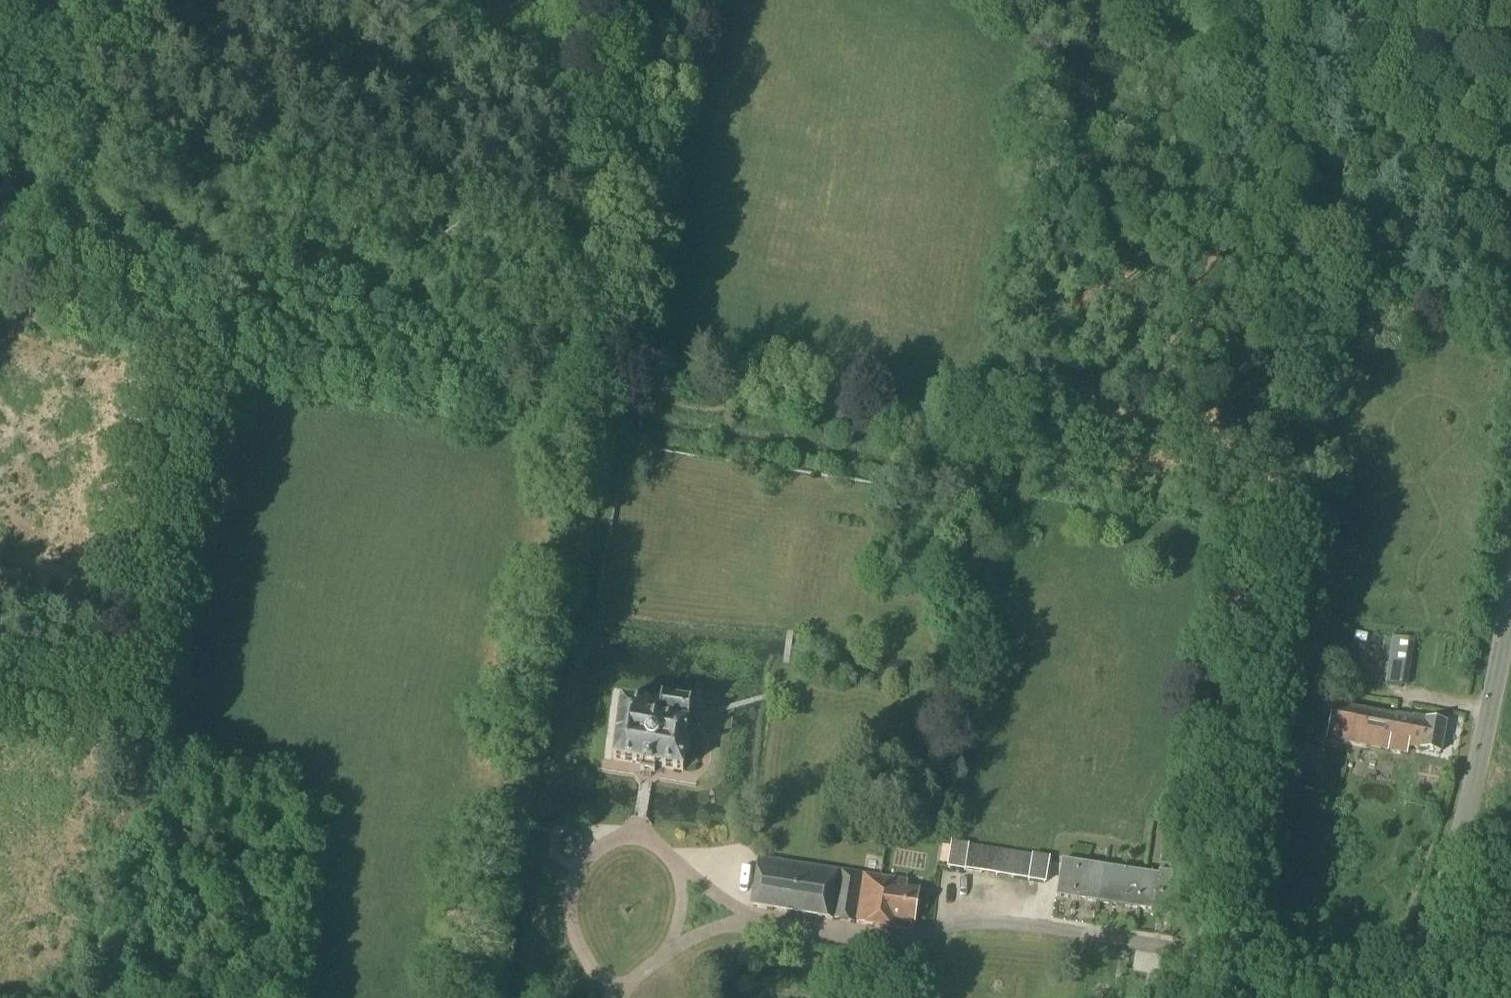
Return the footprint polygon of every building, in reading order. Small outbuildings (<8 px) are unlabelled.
[(1406,686),(1413,641),(1392,638),(1385,683),(1406,686)] [(686,743),(692,703),(661,698),(658,719),(647,718),(649,706),(622,702),(613,761),(682,771),(684,757),(688,754),(689,746),(686,743)] [(1413,720),(1332,704),(1325,739),(1407,755),(1408,747),(1441,753),(1446,723),(1413,717),(1413,720)] [(1045,884),(1049,857),(951,842),(946,870),(1045,884)] [(913,923),(918,891),(906,889),(907,881),(759,858),(751,907),(902,930),(904,922),(913,923)] [(1094,902),(1099,866),(1062,860),(1057,897),(1094,902)] [(1130,908),(1136,871),(1099,866),(1094,902),(1130,908)] [(1136,871),(1130,908),(1167,913),(1173,873),(1159,871),(1159,875),(1136,871)]
